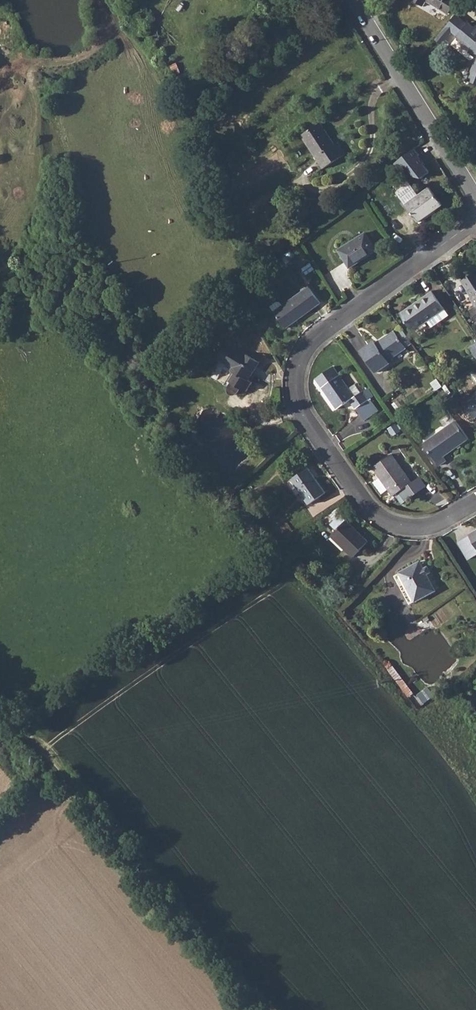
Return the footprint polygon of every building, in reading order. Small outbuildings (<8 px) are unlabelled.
[(455,0),(413,0),(423,6),(426,1),(447,14),(455,0)] [(444,33),(450,38),(452,35),(458,39),(458,43),(462,46),(465,46),(473,52),(470,55),(475,60),(475,29),(475,30),(469,25),(468,27),(457,17),(444,33)] [(335,145),(320,123),(302,136),(324,169),(345,154),(338,142),(335,145)] [(420,155),(414,149),(395,164),(400,170),(406,166),(415,177),(422,178),(430,172),(423,164),(425,164),(419,156),(420,155)] [(419,222),(442,205),(430,188),(419,195),(412,185),(399,195),(419,222)] [(377,251),(365,233),(339,250),(350,268),(377,251)] [(314,269),(310,263),(302,269),(306,275),(314,269)] [(271,307),(286,328),(321,303),(309,287),(283,306),(280,302),(277,302),(271,307)] [(442,306),(431,289),(400,311),(411,328),(442,306)] [(402,345),(391,330),(373,342),(371,340),(359,349),(374,370),(386,361),(385,358),(402,345)] [(246,381),(259,362),(229,342),(212,367),(219,372),(221,369),(228,374),(222,383),(227,387),(226,389),(226,391),(227,392),(227,393),(229,394),(230,394),(233,394),(234,393),(235,392),(236,393),(239,388),(244,391),(249,384),(246,381)] [(352,394),(338,374),(320,387),(334,407),(347,399),(354,408),(368,399),(361,388),(352,394)] [(464,402),(475,418),(475,417),(475,394),(464,402)] [(442,453),(466,436),(455,419),(422,442),(437,464),(446,458),(442,453)] [(407,503),(416,496),(408,486),(411,483),(392,455),(374,468),(392,496),(399,491),(407,503)] [(326,493),(308,468),(292,480),(293,482),(301,492),(309,504),(326,493)] [(301,492),(293,482),(289,484),(297,495),(301,492)] [(354,557),(368,541),(347,520),(332,536),(354,557)] [(469,533),(475,544),(475,526),(468,531),(469,533)] [(420,562),(400,573),(415,600),(416,601),(435,590),(427,574),(424,569),(420,562)] [(415,600),(400,573),(394,576),(410,604),(415,600)]
